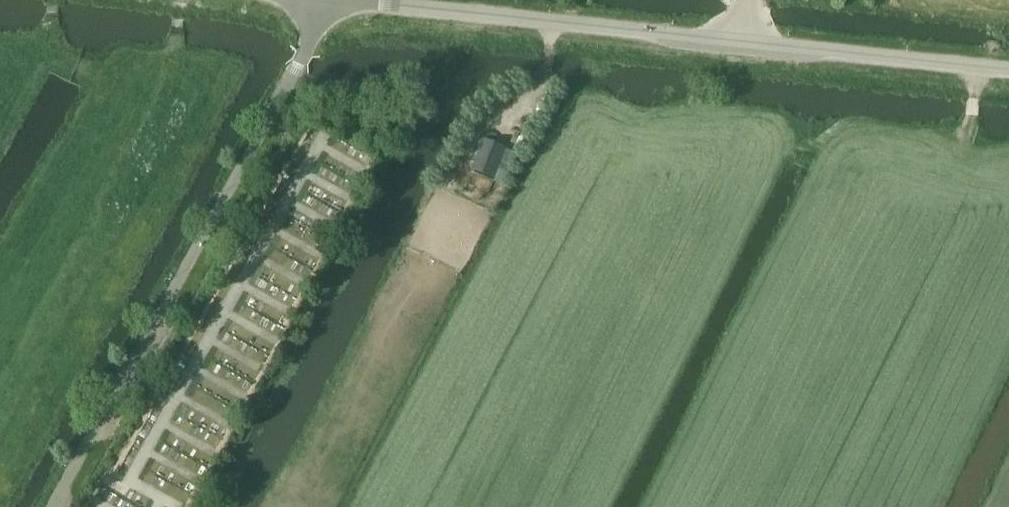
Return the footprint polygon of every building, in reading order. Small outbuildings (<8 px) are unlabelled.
[(482,140),(470,170),(493,179),(505,149),(482,140)]
